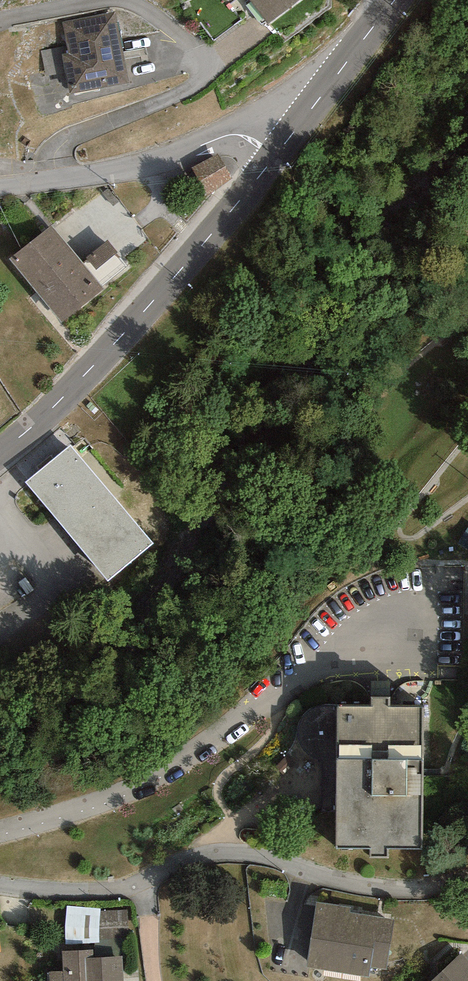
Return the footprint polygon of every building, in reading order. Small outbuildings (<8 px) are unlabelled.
[(268,22),(298,0),(252,0),(268,22)] [(115,15),(66,24),(73,59),(66,60),(73,96),(128,85),(115,15)] [(233,179),(217,153),(193,167),(209,194),(233,179)] [(51,225),(10,259),(62,322),(103,288),(51,225)] [(113,235),(89,250),(107,279),(131,264),(113,235)] [(153,544),(71,446),(26,483),(108,581),(153,544)] [(460,542),(467,547),(467,527),(460,542)] [(389,698),(371,698),(371,706),(338,705),(336,848),(370,848),(370,857),(388,857),(388,848),(421,849),(423,707),(389,707),(389,698)] [(351,907),(316,901),(306,966),(369,977),(371,966),(386,968),(394,919),(350,912),(351,907)] [(101,909),(66,906),(66,940),(66,944),(99,942),(99,927),(100,912),(101,909)] [(126,909),(100,912),(99,927),(128,926),(126,909)] [(61,951),(62,972),(49,972),(50,980),(123,980),(122,956),(94,957),(94,949),(61,951)] [(461,953),(431,980),(467,980),(467,961),(461,953)]
